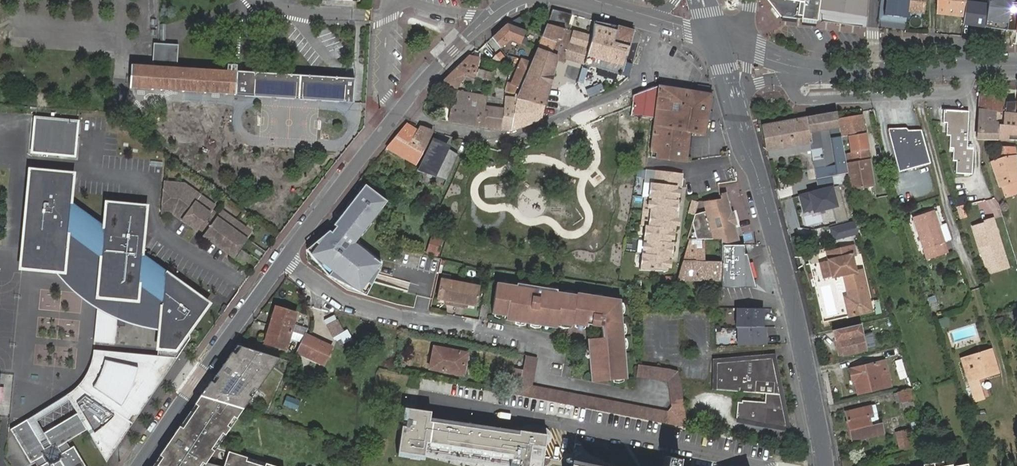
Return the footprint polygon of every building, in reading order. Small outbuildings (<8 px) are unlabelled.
[(816,20),(819,0),(768,0),(779,15),(816,20)] [(867,0),(819,0),(816,20),(865,27),(867,0)] [(909,0),(881,0),(878,22),(906,25),(908,11),(909,0)] [(908,11),(924,13),(925,0),(909,0),(908,11)] [(960,0),(950,0),(949,6),(945,5),(943,15),(958,17),(960,0)] [(1010,2),(1010,0),(987,0),(987,5),(984,28),(1007,31),(1010,2)] [(1010,2),(1007,31),(1016,32),(1016,3),(1010,2)] [(984,28),(987,5),(964,3),(962,17),(961,25),(984,28)] [(549,16),(546,22),(564,28),(566,22),(549,16)] [(620,74),(625,61),(629,46),(612,41),(617,25),(593,21),(591,36),(584,64),(620,74)] [(506,22),(491,36),(500,48),(509,40),(520,44),(525,30),(506,22)] [(537,48),(556,55),(564,58),(571,30),(564,28),(546,22),(541,36),(537,48)] [(634,29),(620,25),(617,25),(612,41),(629,46),(634,29)] [(571,30),(564,58),(584,64),(591,36),(571,30)] [(250,96),(251,73),(176,68),(177,46),(155,44),(153,66),(131,65),(130,87),(250,96)] [(629,46),(625,61),(631,63),(636,48),(629,46)] [(544,105),(556,55),(537,48),(533,56),(531,61),(518,92),(516,97),(544,105)] [(466,72),(474,74),(478,57),(469,54),(462,61),(440,82),(456,87),(459,81),(461,79),(463,80),(466,72)] [(508,81),(505,90),(518,92),(531,61),(521,57),(519,63),(511,82),(508,81)] [(625,61),(620,74),(627,76),(631,63),(625,61)] [(489,83),(492,71),(478,68),(476,80),(489,83)] [(471,87),(474,74),(466,72),(463,80),(461,79),(459,81),(471,87)] [(338,79),(251,73),(250,96),(336,102),(338,79)] [(354,80),(338,79),(336,102),(352,103),(354,80)] [(603,90),(600,83),(585,90),(588,96),(603,90)] [(659,86),(633,95),(629,116),(644,118),(645,108),(655,109),(650,158),(675,161),(685,162),(688,133),(702,135),(711,94),(685,90),(659,86)] [(449,120),(482,125),(486,111),(483,111),(485,102),(470,100),(471,92),(455,89),(449,120)] [(503,107),(500,129),(510,131),(516,97),(505,96),(503,107)] [(980,96),(979,105),(979,111),(994,113),(994,124),(997,125),(1001,125),(1004,102),(1004,99),(980,96)] [(544,105),(516,97),(510,131),(540,119),(544,105)] [(1004,102),(1001,125),(997,125),(995,139),(1012,140),(1016,140),(1016,114),(1015,114),(1013,114),(1015,103),(1004,102)] [(500,129),(503,107),(488,104),(486,111),(482,125),(482,126),(500,129)] [(966,145),(966,108),(941,108),(941,119),(944,119),(944,132),(949,133),(949,146),(952,146),(952,158),(956,159),(955,171),(973,171),(973,158),(973,145),(966,145)] [(994,113),(979,111),(976,138),(995,139),(997,125),(994,124),(994,113)] [(813,171),(833,169),(831,158),(843,156),(840,137),(838,128),(836,119),(835,113),(762,124),(767,150),(810,144),(810,149),(813,171)] [(840,137),(844,136),(864,133),(861,115),(836,119),(838,128),(840,137)] [(33,116),(30,153),(75,156),(79,119),(33,116)] [(405,123),(387,146),(416,164),(432,132),(421,128),(418,132),(405,123)] [(929,161),(921,128),(908,129),(905,126),(888,127),(886,130),(898,171),(929,161)] [(846,154),(848,163),(869,160),(864,133),(844,136),(844,139),(847,139),(850,153),(846,154)] [(447,144),(432,138),(419,167),(446,180),(457,155),(444,150),(447,144)] [(810,144),(767,150),(768,156),(810,149),(810,144)] [(998,188),(1001,187),(1016,182),(1016,170),(1013,147),(1004,147),(1004,148),(1001,148),(1001,154),(1004,154),(1004,157),(989,161),(998,188)] [(834,176),(846,174),(846,173),(844,163),(843,156),(831,158),(833,169),(834,176)] [(846,174),(849,190),(873,186),(869,160),(848,163),(844,163),(846,173),(846,174)] [(143,254),(147,203),(104,199),(101,223),(72,203),(75,171),(27,167),(17,269),(55,272),(65,273),(69,235),(98,256),(94,299),(139,303),(141,287),(159,299),(157,330),(155,350),(179,351),(211,303),(143,254)] [(684,174),(655,170),(654,183),(677,186),(682,187),(684,174)] [(1001,187),(1004,197),(1016,193),(1016,182),(1001,187)] [(214,205),(183,184),(164,183),(161,214),(173,215),(196,231),(198,228),(205,233),(203,236),(235,258),(253,233),(222,211),(218,215),(211,210),(214,205)] [(675,201),(677,186),(654,183),(651,183),(649,197),(652,198),(675,201)] [(386,202),(364,185),(333,228),(307,252),(328,279),(366,295),(374,277),(381,263),(354,244),(386,202)] [(837,224),(849,221),(839,185),(800,196),(805,211),(814,209),(815,212),(832,207),(837,224)] [(742,245),(737,226),(740,225),(736,210),(734,211),(728,193),(719,196),(719,199),(698,203),(692,221),(692,222),(691,225),(686,239),(695,239),(720,239),(720,244),(738,244),(742,245)] [(966,195),(955,197),(957,205),(968,202),(966,195)] [(673,214),(675,201),(652,198),(650,211),(673,214)] [(911,215),(926,258),(946,251),(931,209),(911,215)] [(671,229),(673,214),(650,211),(647,211),(645,225),(671,229)] [(1007,269),(991,221),(983,223),(984,225),(972,229),(987,275),(1007,269)] [(856,224),(831,230),(834,240),(858,234),(856,224)] [(671,229),(645,225),(643,240),(647,240),(669,243),(671,229)] [(69,235),(65,273),(55,272),(62,281),(72,291),(84,301),(94,308),(97,309),(94,343),(115,344),(117,320),(122,322),(127,323),(141,327),(148,328),(157,330),(159,299),(141,287),(139,303),(94,299),(98,256),(69,235)] [(431,239),(429,244),(439,248),(441,242),(431,239)] [(667,256),(669,243),(647,240),(645,254),(667,256)] [(439,248),(429,244),(426,252),(435,256),(439,248)] [(721,288),(720,291),(744,292),(757,279),(748,245),(744,245),(742,245),(738,244),(720,244),(720,262),(720,282),(721,288)] [(677,281),(720,282),(720,262),(705,262),(704,245),(688,245),(677,281)] [(872,312),(863,272),(855,273),(852,256),(854,256),(853,246),(826,252),(828,263),(821,264),(824,278),(832,276),(832,278),(845,275),(850,297),(846,299),(850,317),(872,312)] [(243,251),(237,259),(246,264),(252,256),(243,251)] [(665,271),(667,256),(645,254),(642,253),(639,270),(665,271)] [(424,257),(420,270),(431,274),(435,260),(424,257)] [(462,304),(465,304),(474,306),(477,287),(437,279),(433,298),(442,300),(446,301),(445,305),(453,306),(461,308),(462,304)] [(544,288),(537,287),(537,289),(529,288),(529,286),(523,285),(519,286),(501,284),(494,283),(490,314),(504,316),(504,320),(554,327),(554,325),(555,323),(569,326),(570,326),(571,324),(586,326),(586,324),(599,326),(600,338),(586,339),(589,372),(593,372),(594,381),(625,378),(624,370),(617,300),(574,293),(574,295),(547,291),(544,288)] [(293,324),(297,313),(290,311),(280,308),(275,306),(264,342),(285,349),(289,337),(293,324)] [(762,328),(762,309),(735,309),(736,328),(762,328)] [(950,325),(948,317),(938,320),(941,328),(950,325)] [(344,330),(337,319),(327,325),(334,336),(344,330)] [(304,335),(307,328),(293,324),(289,337),(302,342),(304,335)] [(861,325),(844,329),(847,339),(840,340),(844,356),(867,350),(861,325)] [(765,345),(764,327),(762,328),(737,328),(738,346),(765,345)] [(330,347),(304,335),(302,342),(298,353),(322,364),(330,347)] [(279,359),(236,346),(226,361),(200,397),(242,409),(279,359)] [(982,352),(961,360),(975,397),(984,394),(977,374),(996,367),(988,346),(980,348),(982,352)] [(457,364),(463,365),(465,355),(433,348),(431,357),(429,370),(455,375),(457,364)] [(960,356),(961,360),(982,352),(980,348),(960,356)] [(176,356),(93,350),(91,361),(89,367),(84,377),(79,383),(73,389),(67,394),(10,429),(30,463),(33,461),(37,465),(55,465),(54,464),(60,460),(63,465),(86,465),(74,446),(62,453),(57,446),(86,430),(106,463),(176,356)] [(517,396),(666,424),(668,410),(533,385),(538,358),(525,355),(517,396)] [(716,367),(714,383),(716,383),(722,382),(741,381),(777,379),(773,363),(772,361),(771,359),(770,357),(758,357),(758,359),(742,358),(742,360),(728,359),(728,364),(723,363),(722,364),(720,365),(719,366),(717,367),(716,367)] [(849,368),(852,381),(855,380),(858,394),(890,385),(887,373),(879,375),(876,361),(849,368)] [(896,367),(899,378),(905,376),(901,361),(896,362),(897,366),(896,367)] [(462,376),(463,365),(457,364),(455,375),(462,376)] [(671,407),(683,406),(679,372),(639,366),(637,377),(667,381),(671,407)] [(505,383),(518,385),(521,369),(512,368),(510,377),(506,376),(505,383)] [(716,383),(714,383),(712,389),(765,393),(766,393),(769,393),(780,394),(777,379),(741,381),(722,382),(716,383)] [(897,393),(900,402),(913,398),(911,390),(897,393)] [(783,412),(780,394),(769,393),(767,406),(764,405),(738,402),(735,420),(741,420),(741,419),(743,419),(750,419),(757,421),(757,423),(782,427),(783,419),(783,412)] [(243,409),(242,409),(200,397),(158,459),(153,465),(203,465),(217,447),(243,409)] [(402,405),(395,454),(423,458),(424,451),(508,462),(508,465),(541,465),(546,432),(430,416),(430,409),(402,405)] [(873,405),(869,406),(872,417),(868,417),(871,426),(879,424),(873,405)] [(668,410),(666,424),(686,427),(683,406),(671,407),(668,410)] [(872,417),(869,406),(844,413),(852,441),(883,433),(881,423),(879,424),(871,426),(868,417),(872,417)] [(896,432),(899,445),(912,443),(911,439),(907,439),(905,430),(896,432)] [(217,447),(203,465),(276,465),(217,447)]
